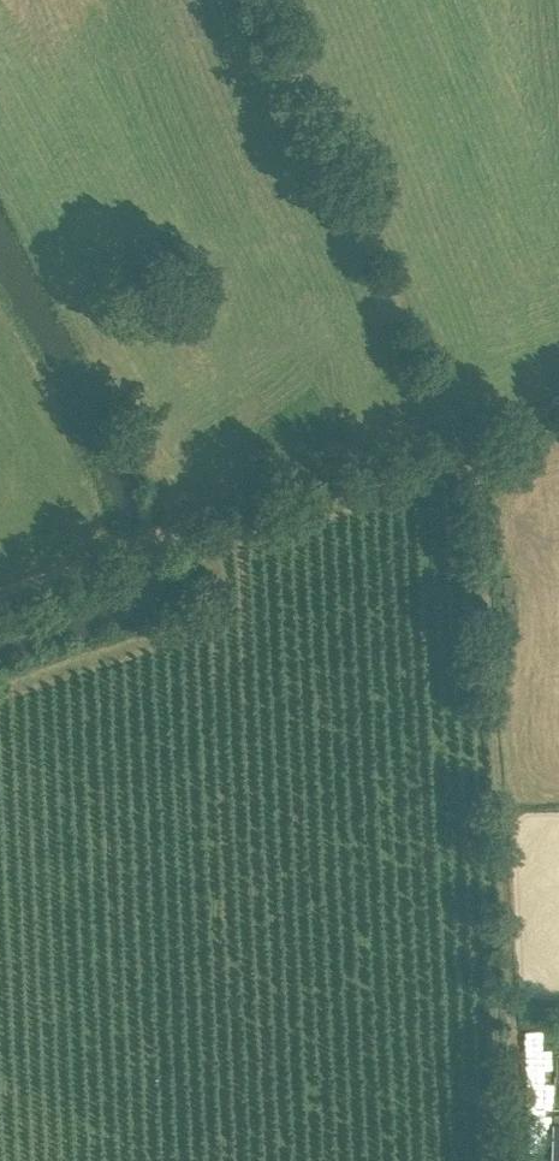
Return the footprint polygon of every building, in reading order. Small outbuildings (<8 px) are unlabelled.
[(532,1034),(533,1067),(554,1067),(553,1052),(543,1053),(543,1034),(532,1034)]
